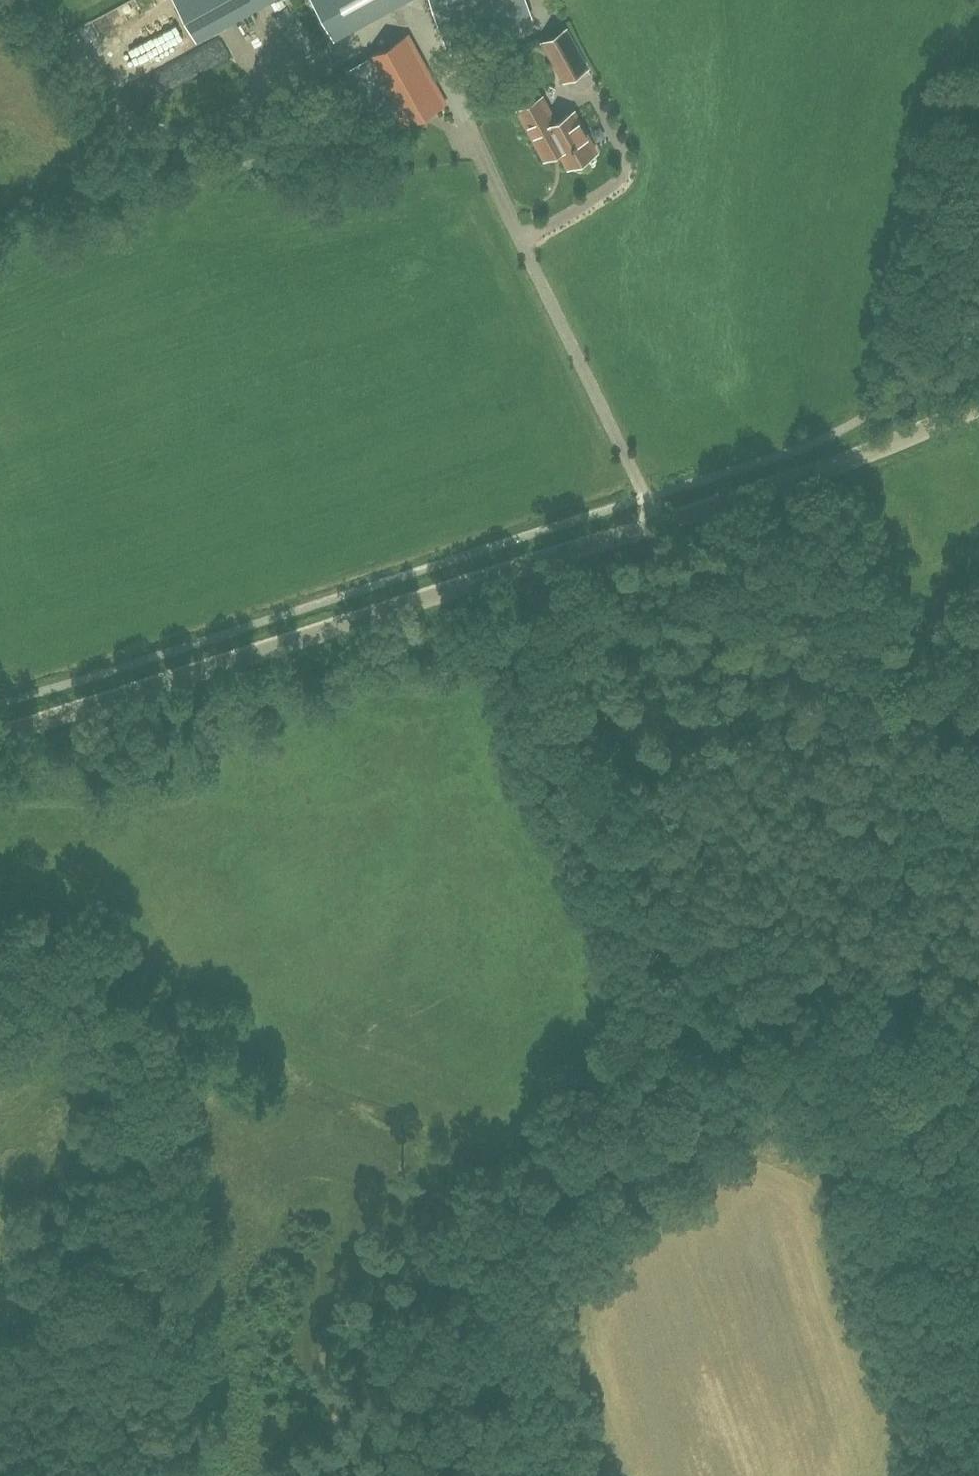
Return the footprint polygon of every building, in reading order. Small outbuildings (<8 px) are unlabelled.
[(197,39),(269,0),(176,0),(197,39)] [(336,38),(406,0),(315,0),(336,38)] [(525,0),(433,0),(447,45),(531,18),(525,0)] [(143,53),(170,44),(162,22),(136,31),(143,53)] [(587,68),(565,29),(544,41),(566,79),(587,68)] [(89,58),(108,48),(100,34),(81,45),(89,58)] [(409,35),(368,58),(405,125),(446,103),(409,35)] [(164,64),(151,71),(161,90),(174,83),(164,64)] [(555,122),(552,115),(542,97),(519,109),(546,158),(561,150),(570,166),(596,152),(574,111),(555,122)]
